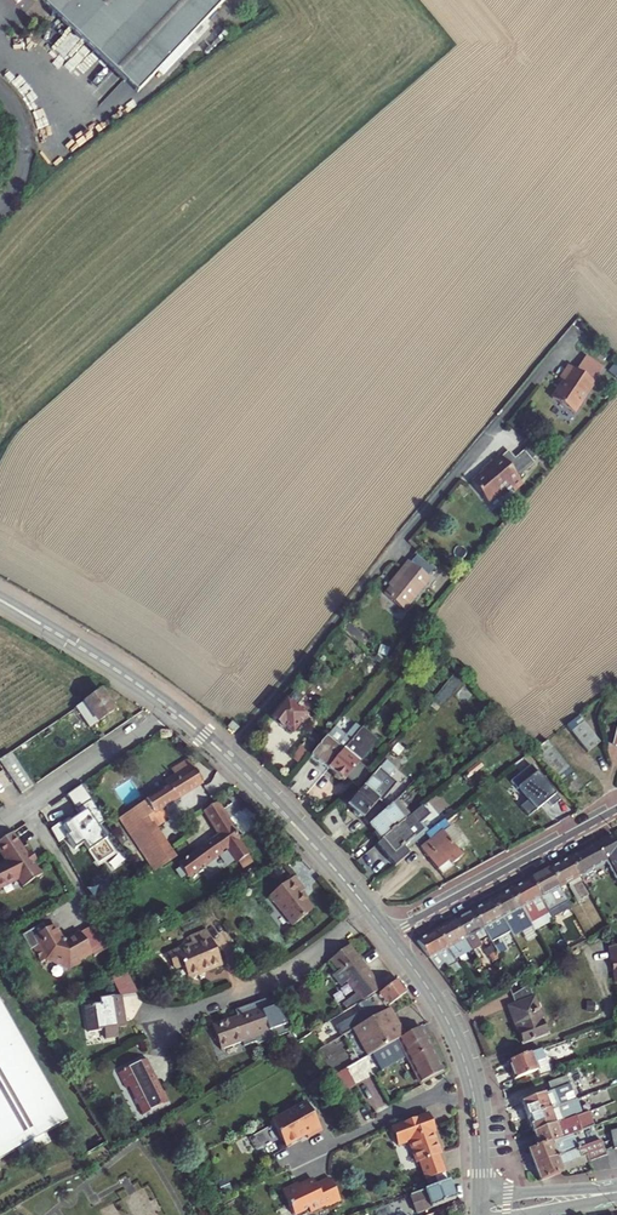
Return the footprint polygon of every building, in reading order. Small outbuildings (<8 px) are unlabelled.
[(51,11),(52,17),(57,17),(138,93),(225,0),(39,0),(51,11)] [(582,358),(578,364),(594,378),(600,369),(582,358)] [(561,382),(554,394),(573,411),(594,378),(578,364),(573,372),(566,367),(558,380),(561,382)] [(550,400),(571,414),(573,411),(554,394),(550,400)] [(506,450),(500,456),(505,463),(512,457),(506,450)] [(522,450),(521,451),(531,463),(532,462),(527,456),(528,455),(525,451),(523,452),(522,450)] [(500,496),(509,488),(519,480),(515,476),(531,463),(521,451),(512,457),(505,463),(500,456),(498,454),(488,461),(491,464),(481,472),(468,482),(484,501),(496,491),(500,496)] [(479,469),(481,472),(491,464),(488,461),(479,469)] [(521,483),(519,480),(509,488),(512,491),(521,483)] [(384,593),(404,609),(430,576),(408,559),(402,566),(404,567),(384,593)] [(114,706),(100,687),(76,704),(90,724),(114,706)] [(271,719),(282,728),(284,726),(292,732),(299,723),(302,725),(308,718),(286,701),(271,719)] [(578,716),(564,727),(569,733),(583,722),(578,716)] [(569,733),(575,740),(588,730),(583,722),(569,733)] [(311,756),(327,770),(361,729),(355,725),(346,737),(335,728),(311,756)] [(357,789),(370,773),(359,764),(378,741),(362,728),(361,729),(327,770),(334,775),(334,778),(338,781),(341,781),(343,783),(346,779),(357,789)] [(588,730),(575,740),(580,747),(593,736),(588,730)] [(311,736),(292,759),(299,765),(318,742),(311,736)] [(586,753),(598,742),(593,736),(580,747),(586,753)] [(537,759),(550,749),(545,742),(532,753),(537,759)] [(35,783),(12,749),(1,757),(24,791),(35,783)] [(543,766),(556,756),(550,749),(537,759),(543,766)] [(562,763),(556,756),(543,766),(549,773),(562,763)] [(118,819),(149,865),(171,851),(155,828),(164,823),(166,816),(162,809),(203,783),(188,760),(171,770),(174,776),(164,782),(167,788),(118,819)] [(368,826),(387,810),(379,803),(392,789),(384,782),(395,769),(386,760),(347,807),(353,812),(354,815),(357,818),(360,818),(363,820),(368,826)] [(567,769),(562,763),(549,773),(554,779),(567,769)] [(562,798),(533,765),(511,782),(517,790),(518,789),(528,801),(520,808),(528,817),(548,802),(552,808),(562,798)] [(571,775),(567,769),(554,779),(558,785),(571,775)] [(564,791),(576,781),(571,775),(558,785),(564,791)] [(582,788),(576,781),(564,791),(569,798),(582,788)] [(106,822),(82,786),(67,796),(80,816),(72,821),(70,818),(61,824),(68,835),(66,837),(74,850),(85,843),(99,863),(112,854),(104,842),(107,840),(98,827),(106,822)] [(397,800),(391,806),(404,822),(410,816),(397,800)] [(216,804),(205,811),(221,836),(179,867),(187,877),(226,849),(237,863),(238,863),(242,869),(252,862),(216,804)] [(387,810),(368,826),(381,842),(404,822),(391,806),(387,810)] [(393,856),(388,860),(394,868),(408,855),(405,851),(403,849),(423,830),(418,825),(420,823),(429,816),(421,807),(410,816),(404,822),(381,842),(393,856)] [(420,849),(437,871),(449,862),(452,865),(462,857),(457,850),(443,832),(450,827),(444,820),(428,832),(425,835),(430,842),(420,849)] [(403,849),(405,851),(425,835),(428,832),(420,823),(418,825),(423,830),(403,849)] [(68,835),(61,824),(51,830),(59,842),(66,838),(66,837),(68,835)] [(443,832),(457,850),(463,845),(450,827),(443,832)] [(11,834),(0,842),(0,852),(8,863),(0,867),(0,888),(19,878),(24,887),(39,877),(31,864),(28,865),(24,857),(26,856),(11,834)] [(569,859),(579,878),(606,863),(616,881),(616,842),(611,835),(569,859)] [(175,858),(171,851),(149,865),(150,867),(154,872),(175,858)] [(549,869),(559,888),(567,884),(579,878),(569,859),(549,869)] [(452,865),(449,862),(437,871),(441,876),(453,867),(452,865)] [(552,919),(571,909),(559,888),(549,869),(530,880),(552,919)] [(269,896),(292,926),(313,911),(300,894),(304,891),(293,878),(269,896)] [(567,884),(569,888),(572,886),(581,882),(581,881),(579,878),(567,884)] [(530,880),(511,890),(526,917),(528,921),(531,927),(534,932),(553,922),(552,919),(530,880)] [(572,886),(580,901),(588,896),(581,882),(572,886)] [(569,888),(577,902),(580,901),(572,886),(569,888)] [(502,919),(507,928),(510,932),(512,937),(531,927),(528,921),(526,917),(511,890),(492,900),(502,919)] [(473,911),(483,930),(490,943),(510,932),(507,928),(502,919),(492,900),(473,911)] [(483,930),(473,911),(455,921),(465,939),(472,951),(479,962),(483,959),(478,951),(477,952),(476,950),(481,947),(473,935),(483,930)] [(579,918),(586,929),(593,925),(586,913),(579,918)] [(447,950),(454,960),(472,951),(465,939),(455,921),(436,931),(447,950)] [(43,924),(22,936),(30,951),(33,949),(41,963),(47,960),(62,964),(62,961),(67,963),(69,967),(74,967),(80,964),(78,961),(91,954),(80,933),(66,941),(62,940),(54,926),(46,930),(43,924)] [(183,967),(188,980),(222,966),(207,930),(198,934),(189,938),(192,945),(168,956),(173,968),(182,965),(183,967)] [(436,931),(417,942),(437,970),(444,964),(447,969),(454,965),(457,964),(454,960),(447,950),(436,931)] [(492,945),(498,955),(506,950),(500,940),(492,945)] [(382,990),(348,946),(330,960),(339,971),(333,976),(341,987),(347,982),(356,994),(362,1002),(376,993),(382,990)] [(609,948),(611,963),(613,964),(614,970),(613,972),(615,984),(616,983),(616,947),(609,948)] [(111,979),(120,997),(121,997),(137,994),(125,972),(111,979)] [(367,1022),(406,993),(397,981),(378,995),(376,993),(362,1002),(356,1005),(360,1012),(336,1026),(341,1037),(344,1035),(367,1022)] [(509,1008),(523,1045),(547,1035),(528,986),(512,997),(515,1006),(509,1008)] [(362,1002),(356,994),(342,1005),(346,1011),(356,1005),(362,1002)] [(126,1027),(121,997),(120,997),(99,1000),(99,1006),(83,1008),(87,1033),(103,1031),(105,1040),(118,1038),(117,1029),(126,1027)] [(290,1033),(270,999),(235,1011),(237,1017),(212,1026),(220,1051),(242,1043),(243,1047),(255,1043),(259,1045),(290,1033)] [(0,1006),(0,1160),(17,1150),(22,1159),(51,1143),(46,1134),(66,1123),(0,1006)] [(378,1052),(404,1037),(389,1010),(367,1022),(344,1035),(359,1062),(372,1055),(378,1052)] [(404,1037),(378,1052),(387,1068),(407,1057),(421,1084),(442,1072),(420,1028),(404,1037)] [(508,1063),(515,1080),(537,1072),(539,1077),(553,1072),(545,1049),(508,1063)] [(372,1055),(381,1072),(387,1068),(378,1052),(372,1055)] [(167,1103),(143,1059),(118,1073),(126,1089),(129,1087),(144,1115),(167,1103)] [(337,1092),(353,1083),(350,1077),(346,1069),(329,1079),(337,1092)] [(522,1103),(527,1118),(566,1104),(563,1096),(572,1093),(566,1077),(548,1084),(551,1092),(522,1103)] [(339,1096),(356,1087),(353,1083),(337,1092),(339,1096)] [(527,1118),(533,1133),(582,1115),(577,1100),(575,1101),(566,1104),(527,1118)] [(271,1122),(285,1147),(306,1136),(307,1139),(322,1131),(305,1103),(271,1122)] [(389,1124),(396,1141),(407,1137),(415,1158),(418,1157),(425,1175),(429,1185),(447,1178),(443,1169),(444,1168),(437,1150),(440,1149),(432,1128),(434,1127),(428,1109),(389,1124)] [(533,1133),(538,1147),(572,1135),(581,1131),(579,1126),(592,1121),(588,1112),(582,1115),(533,1133)] [(538,1147),(528,1151),(534,1166),(557,1158),(585,1147),(583,1142),(576,1145),(572,1135),(538,1147)] [(592,1144),(598,1160),(607,1157),(601,1141),(592,1144)] [(534,1166),(540,1182),(563,1173),(560,1166),(586,1157),(588,1164),(598,1160),(592,1144),(585,1147),(557,1158),(534,1166)] [(560,1166),(563,1173),(588,1164),(586,1157),(560,1166)] [(455,1195),(448,1177),(447,1178),(429,1185),(410,1192),(417,1210),(455,1195)] [(305,1182),(306,1183),(299,1187),(298,1185),(297,1183),(282,1190),(294,1214),(308,1208),(310,1212),(324,1205),(326,1208),(340,1201),(329,1178),(315,1184),(312,1179),(305,1182)]
